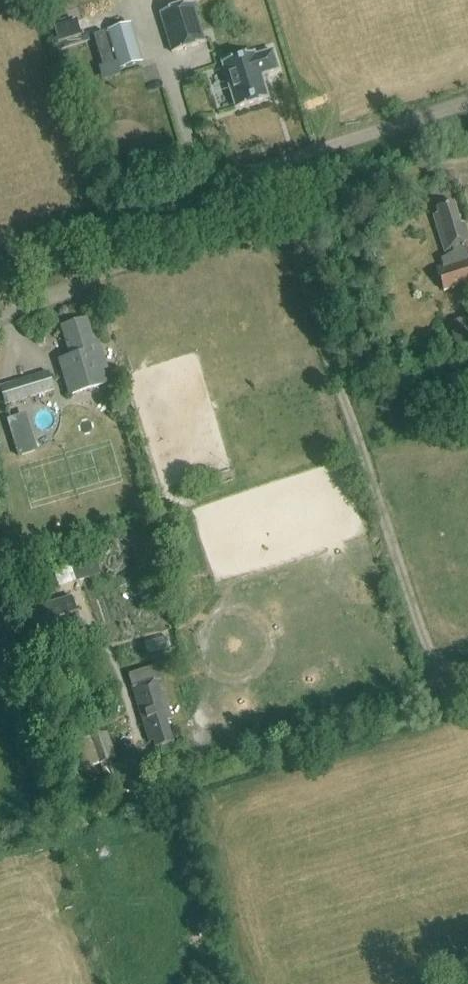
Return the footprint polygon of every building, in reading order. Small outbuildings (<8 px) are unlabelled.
[(172,52),(204,42),(192,2),(159,12),(172,52)] [(142,62),(130,22),(108,29),(119,68),(142,62)] [(116,61),(107,29),(94,33),(103,65),(116,61)] [(59,50),(81,43),(79,35),(57,42),(59,50)] [(221,62),(235,108),(268,98),(261,75),(278,69),(272,50),(255,56),(254,52),(221,62)] [(467,283),(467,251),(466,246),(467,245),(467,231),(465,222),(461,223),(454,202),(438,208),(440,214),(434,216),(447,253),(455,250),(455,252),(443,259),(445,265),(438,268),(446,290),(467,283)] [(467,318),(450,323),(458,350),(467,347),(467,321),(467,318)] [(103,370),(108,368),(100,342),(94,343),(87,319),(61,327),(70,356),(59,360),(69,394),(107,383),(103,370)] [(37,394),(39,401),(53,397),(51,390),(54,389),(49,371),(0,386),(5,404),(37,394)] [(37,451),(26,415),(8,420),(19,457),(37,451)] [(102,575),(97,559),(70,566),(75,583),(102,575)] [(83,629),(72,595),(25,611),(37,645),(83,629)] [(170,648),(167,637),(144,643),(147,655),(170,648)] [(156,665),(129,674),(150,741),(155,739),(157,746),(172,741),(166,720),(172,718),(156,665)] [(116,759),(108,732),(87,738),(95,765),(116,759)]
